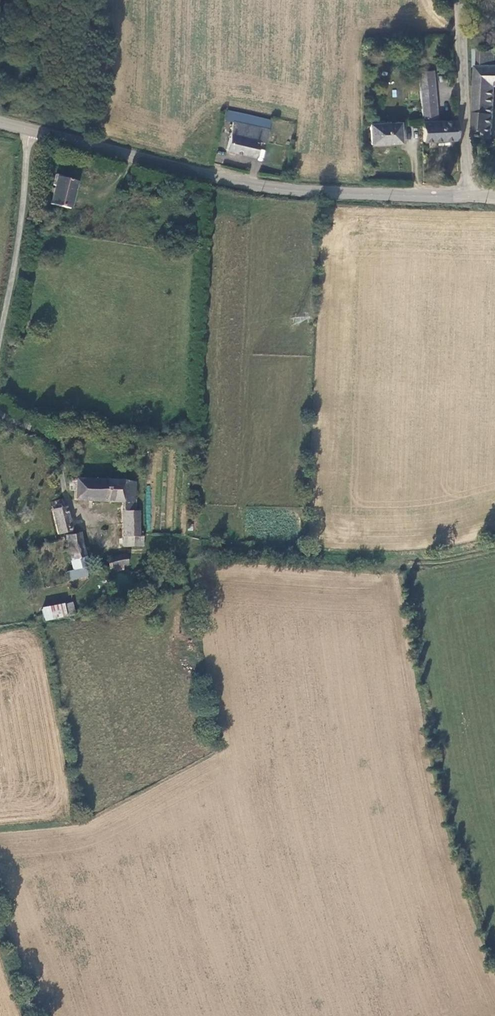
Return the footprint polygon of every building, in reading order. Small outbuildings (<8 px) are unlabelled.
[(472,137),(491,139),(493,118),(494,103),(494,65),(475,65),(473,113),(472,137)] [(423,142),(458,139),(456,120),(437,121),(433,68),(418,69),(422,118),(423,142)] [(228,111),(226,119),(234,121),(269,130),(271,122),(228,111)] [(266,143),(269,130),(234,121),(228,150),(255,157),(259,141),(266,143)] [(370,125),(371,143),(400,142),(399,124),(370,125)] [(50,204),(69,209),(75,183),(56,179),(50,204)] [(75,481),(70,481),(69,491),(74,491),(73,499),(121,502),(121,537),(137,538),(138,511),(134,511),(134,482),(125,481),(107,480),(75,479),(75,481)] [(66,508),(64,501),(51,503),(53,510),(66,508)] [(66,508),(53,510),(58,533),(66,532),(72,532),(66,508)] [(94,556),(89,532),(88,531),(80,533),(85,557),(94,556)] [(83,557),(85,557),(80,533),(66,535),(74,569),(85,567),(83,557)] [(143,538),(137,538),(121,537),(121,546),(124,547),(142,546),(143,538)] [(127,564),(126,555),(121,556),(108,559),(110,568),(127,564)] [(62,602),(40,607),(42,620),(64,616),(62,602)]
